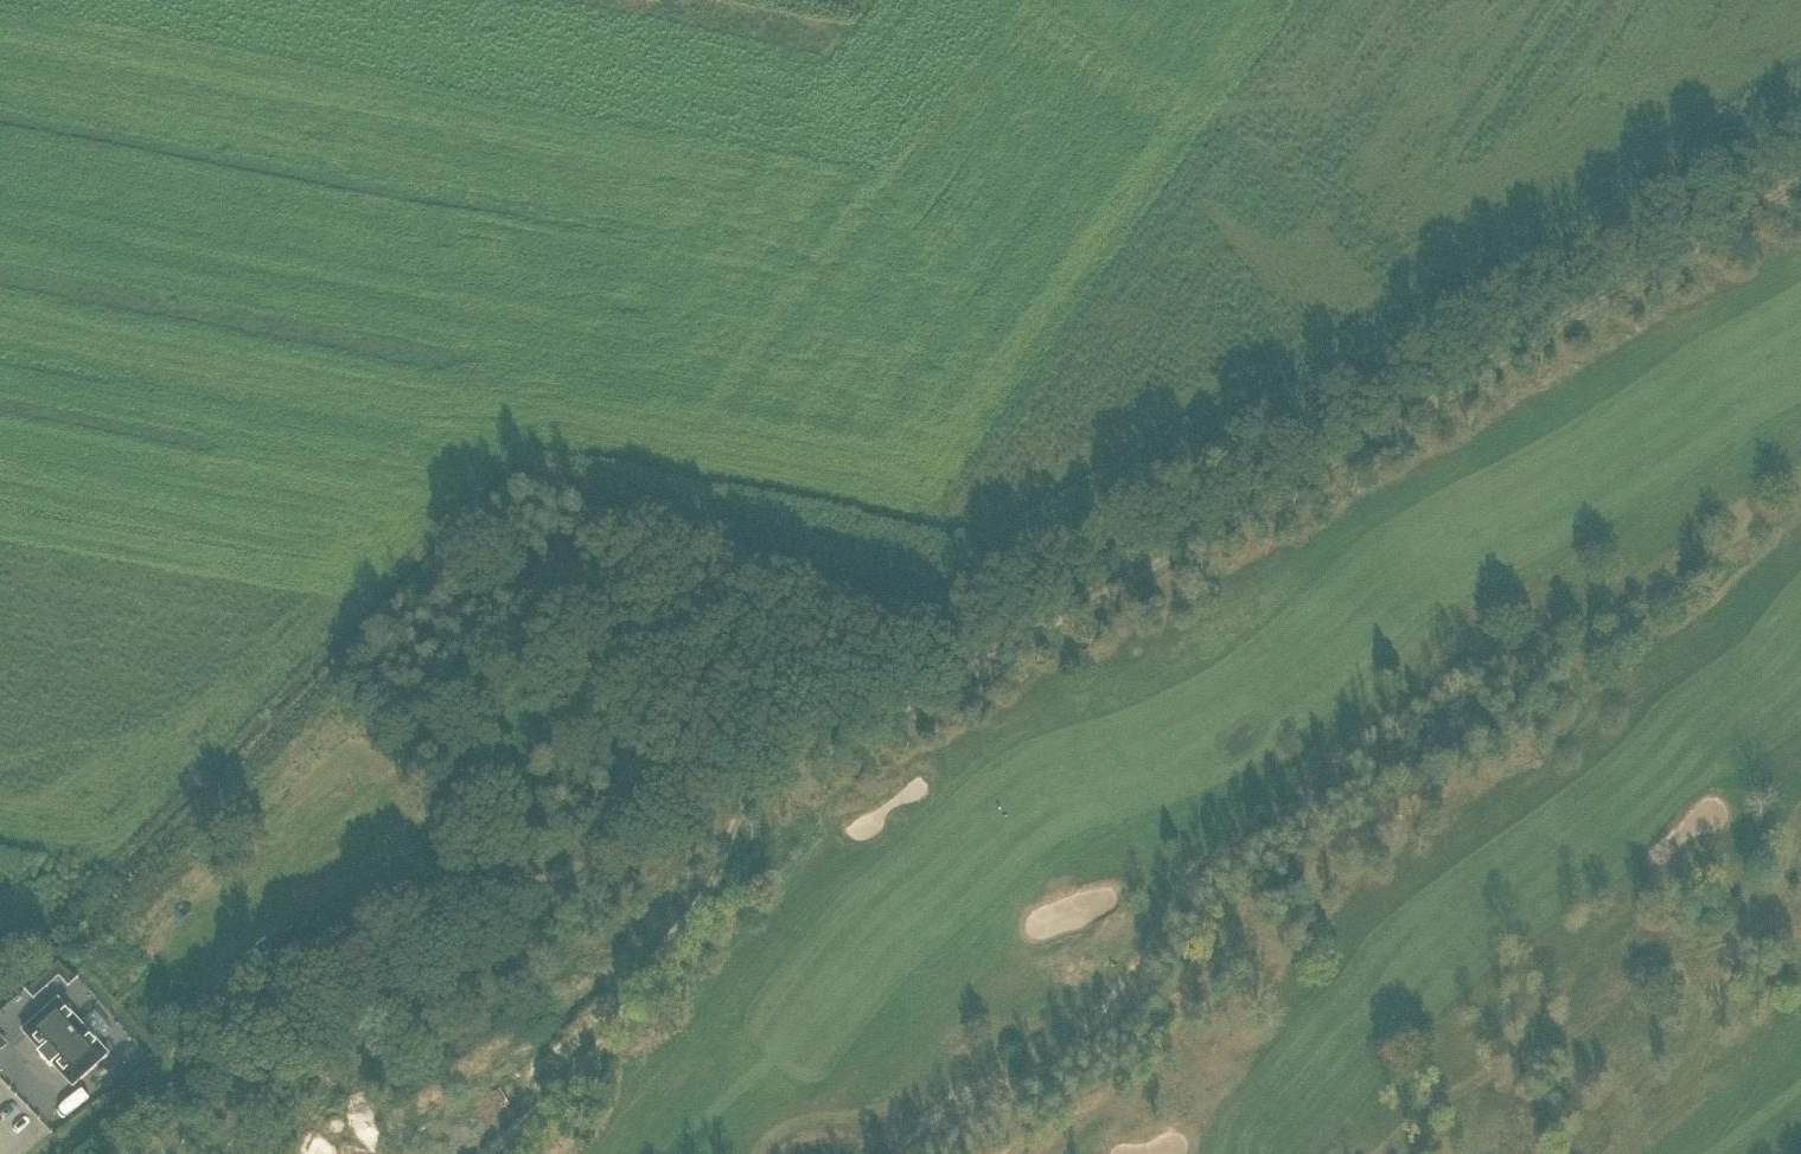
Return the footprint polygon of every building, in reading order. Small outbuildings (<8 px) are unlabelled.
[(55,959),(21,987),(29,997),(51,978),(60,989),(72,979),(55,959)] [(58,1000),(23,1032),(43,1054),(40,1056),(51,1068),(53,1065),(73,1087),(108,1055),(96,1042),(112,1027),(95,1010),(80,1024),(58,1000)]
